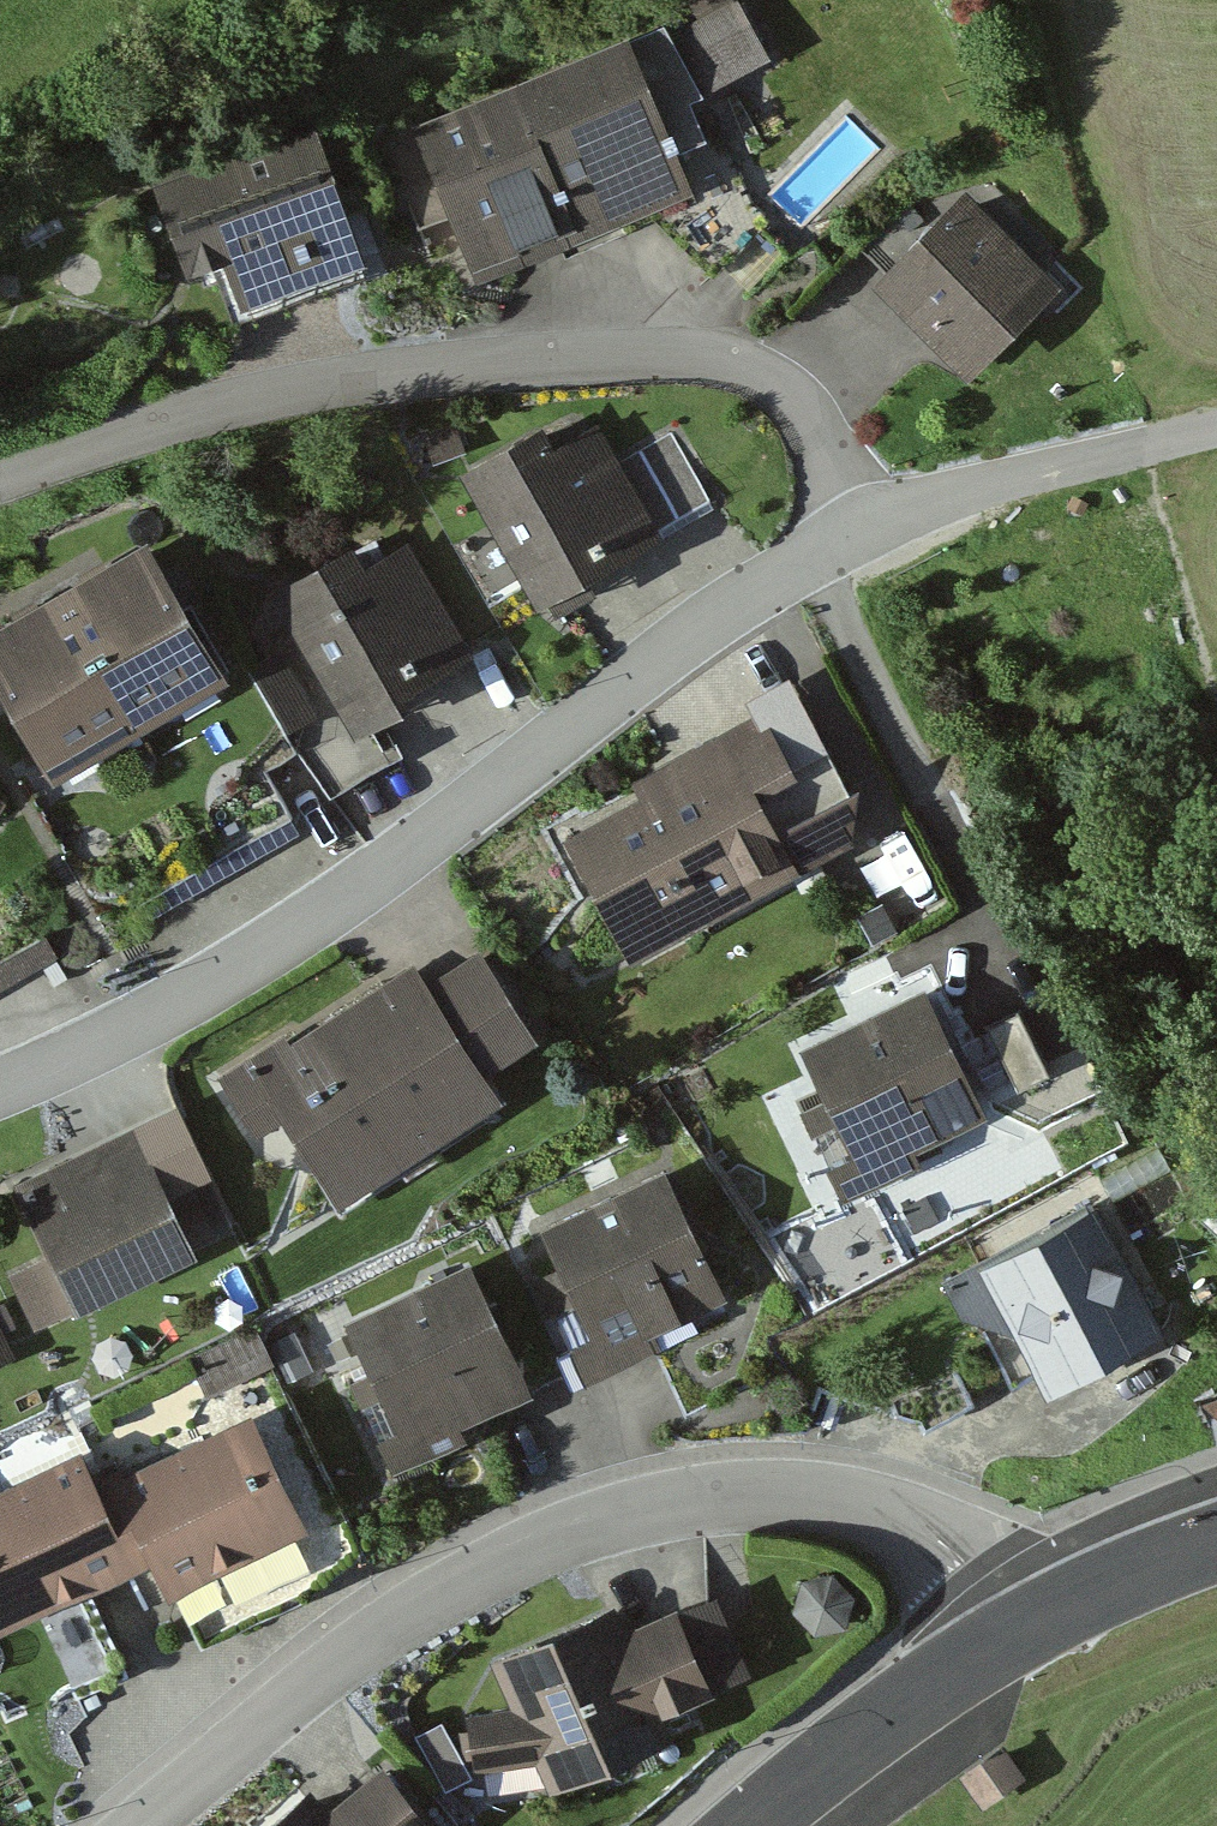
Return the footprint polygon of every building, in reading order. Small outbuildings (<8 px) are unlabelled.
[(692,22),(678,30),(706,80),(767,46),(741,0),(680,0),(692,22)] [(627,27),(542,64),(609,217),(650,199),(694,179),(681,150),(627,27)] [(609,217),(542,64),(413,122),(481,273),(609,217)] [(246,298),(368,256),(322,119),(196,162),(191,149),(150,163),(184,261),(228,246),(246,298)] [(694,179),(650,199),(716,266),(765,212),(751,198),(726,133),(681,150),(694,179)] [(1062,278),(968,179),(872,271),(966,369),(1062,278)] [(545,412),(462,456),(534,588),(658,522),(623,460),(598,412),(557,435),(545,412)] [(673,432),(623,460),(658,522),(708,494),(673,432)] [(153,527),(69,577),(150,716),(235,666),(153,527)] [(468,640),(408,536),(361,563),(350,543),(279,583),(356,719),(415,686),(408,674),(468,640)] [(69,577),(0,617),(0,670),(60,770),(150,716),(69,577)] [(278,645),(248,664),(286,725),(316,707),(278,645)] [(103,848),(137,903),(294,806),(268,765),(293,749),(245,671),(216,690),(256,754),(103,848)] [(639,789),(562,829),(625,950),(798,861),(754,778),(792,759),(764,705),(631,774),(639,789)] [(832,740),(792,759),(754,778),(798,861),(852,834),(850,775),(832,740)] [(881,899),(862,909),(876,935),(895,924),(881,899)] [(477,943),(433,972),(490,1059),(534,1031),(477,943)] [(284,1030),(221,1071),(261,1133),(286,1117),(339,1198),(509,1087),(490,1059),(433,972),(422,954),(290,1040),(284,1030)] [(988,1105),(927,976),(800,1035),(852,1148),(827,1160),(843,1193),(923,1155),(916,1139),(988,1105)] [(1021,1008),(990,1022),(1017,1083),(1048,1069),(1021,1008)] [(179,1099),(136,1119),(168,1186),(211,1166),(179,1099)] [(168,1186),(136,1119),(20,1177),(55,1246),(15,1266),(41,1319),(197,1242),(168,1186)] [(724,1285),(662,1162),(546,1220),(567,1263),(540,1277),(589,1374),(667,1335),(658,1318),(724,1285)] [(1047,1380),(1161,1321),(1099,1201),(946,1279),(966,1318),(1019,1326),(1047,1380)] [(469,1250),(345,1311),(403,1425),(380,1437),(393,1463),(468,1426),(461,1412),(532,1376),(469,1250)] [(256,1323),(193,1352),(209,1384),(272,1355),(256,1323)] [(0,1324),(0,1358),(14,1351),(0,1324)] [(296,1349),(275,1357),(290,1393),(311,1384),(296,1349)] [(308,1520),(254,1404),(120,1466),(158,1548),(174,1581),(308,1520)] [(78,1446),(0,1481),(0,1620),(34,1604),(90,1580),(130,1562),(93,1479),(78,1446)] [(158,1548),(120,1466),(93,1479),(130,1562),(158,1548)] [(801,1577),(796,1604),(814,1630),(847,1622),(857,1588),(832,1568),(801,1577)] [(132,1668),(90,1580),(34,1604),(76,1694),(132,1668)] [(717,1585),(681,1600),(715,1679),(751,1664),(717,1585)] [(511,1698),(468,1706),(476,1762),(537,1755),(549,1781),(671,1724),(662,1701),(715,1679),(681,1600),(626,1623),(617,1596),(488,1651),(511,1698)] [(442,1716),(414,1731),(446,1786),(473,1770),(442,1716)] [(1028,1785),(1010,1756),(973,1778),(991,1807),(1028,1785)] [(331,1800),(314,1780),(261,1825),(442,1825),(383,1757),(331,1800)]
